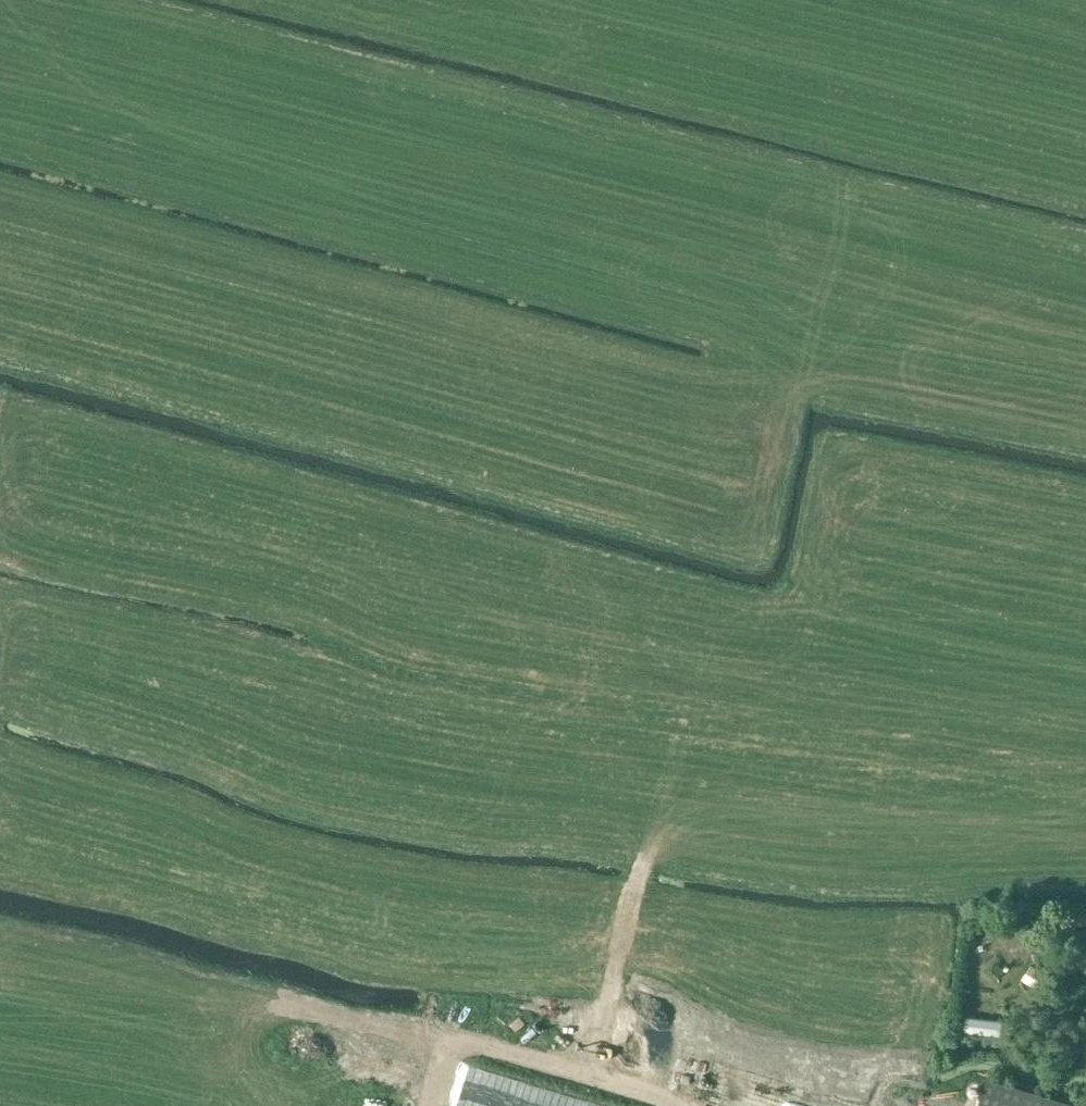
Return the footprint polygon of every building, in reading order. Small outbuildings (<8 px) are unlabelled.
[(985,1079),(977,1105),(1073,1105),(985,1079)] [(537,1092),(507,1080),(497,1105),(532,1105),(537,1092)]
